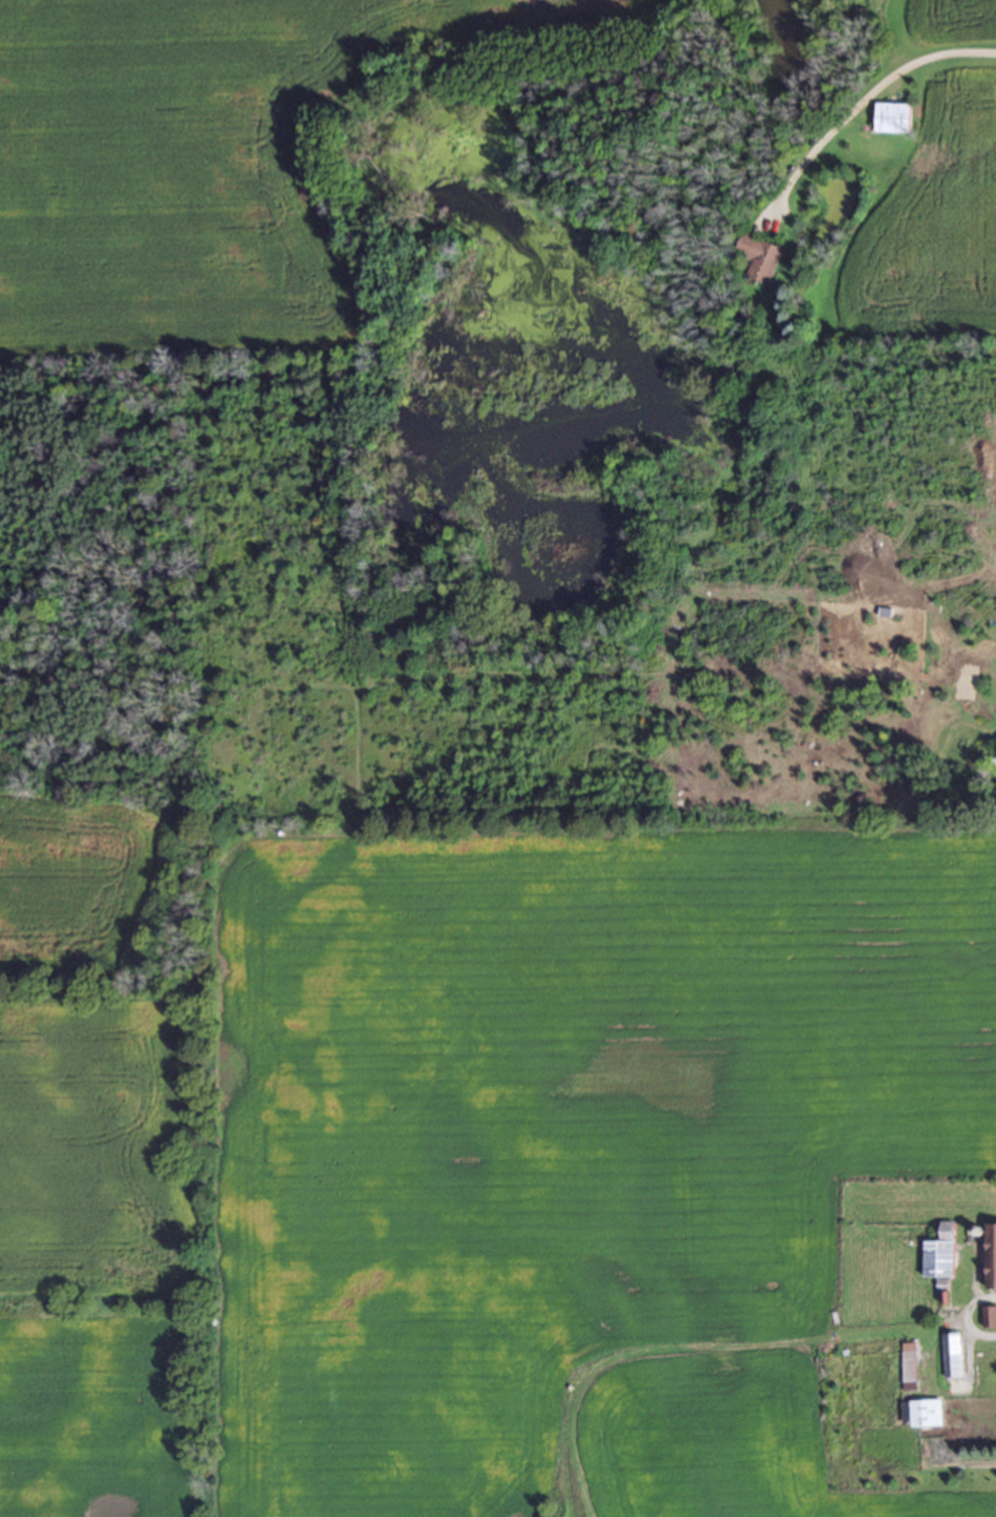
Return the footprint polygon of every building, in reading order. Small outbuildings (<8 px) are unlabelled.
[(909,101),(874,101),(874,132),(909,132),(909,101)] [(783,247),(742,233),(736,252),(753,257),(746,277),(770,285),(783,247)] [(988,1288),(995,1287),(995,1222),(987,1223),(988,1288)] [(922,1240),(922,1276),(953,1276),(953,1223),(940,1223),(940,1239),(922,1240)] [(983,1326),(995,1326),(995,1306),(983,1306),(983,1326)] [(941,1333),(942,1376),(960,1376),(959,1333),(941,1333)] [(901,1343),(901,1379),(914,1379),(914,1343),(901,1343)] [(941,1425),(941,1399),(901,1400),(901,1425),(941,1425)]
